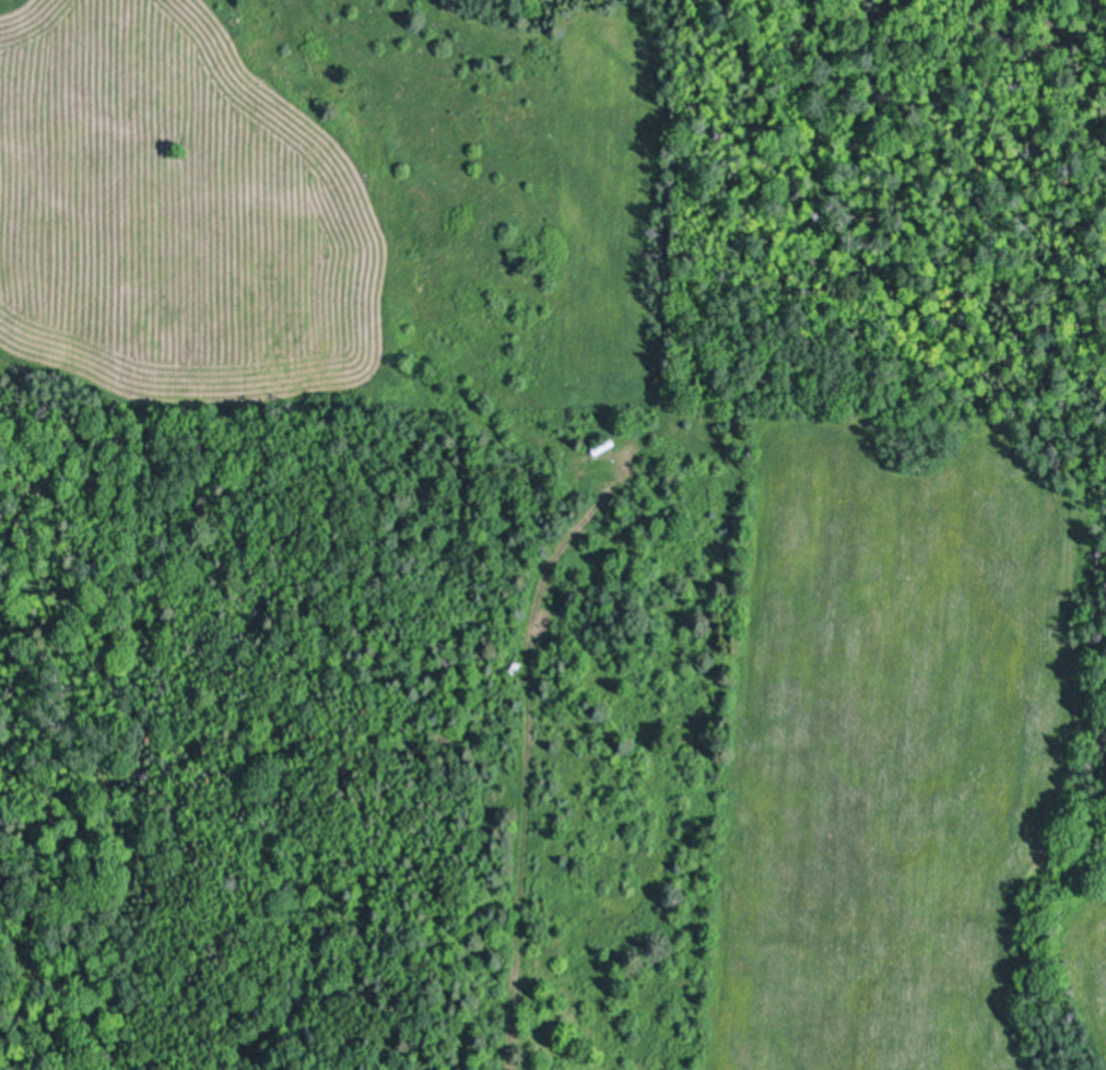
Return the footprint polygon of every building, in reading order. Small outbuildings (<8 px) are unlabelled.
[(613,436),(617,443),(598,454),(593,447),(613,436)]
